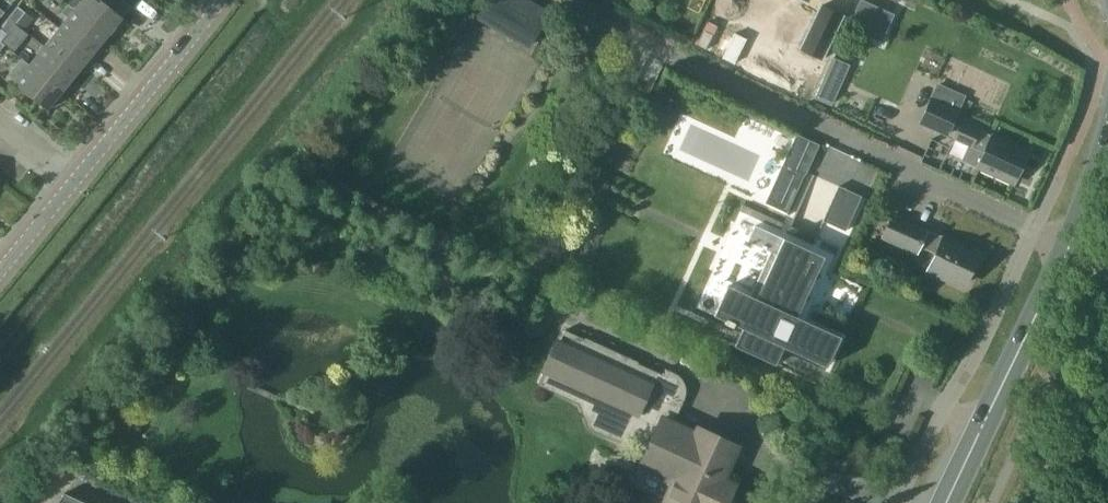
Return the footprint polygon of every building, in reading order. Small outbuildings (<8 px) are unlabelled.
[(67,4),(75,10),(107,36),(115,26),(120,30),(127,21),(122,17),(123,17),(118,13),(129,0),(83,0),(82,1),(80,0),(70,0),(67,4)] [(547,13),(525,0),(487,0),(484,6),(534,35),(547,13)] [(767,8),(797,22),(805,7),(808,8),(812,0),(771,0),(767,8)] [(862,0),(859,0),(847,27),(881,42),(894,14),(862,0)] [(67,19),(60,28),(92,54),(97,58),(103,50),(98,46),(107,36),(75,10),(67,4),(60,12),(67,19)] [(18,7),(8,18),(15,23),(25,12),(17,6),(18,7)] [(826,7),(806,50),(829,60),(848,17),(826,7)] [(4,44),(1,42),(15,23),(8,18),(0,28),(0,41),(4,44)] [(458,23),(427,95),(438,100),(418,147),(461,165),(479,122),(486,125),(495,102),(493,101),(513,54),(474,37),(477,31),(458,23)] [(44,47),(77,73),(85,62),(90,66),(97,58),(92,54),(60,28),(44,47)] [(68,83),(77,73),(44,47),(29,65),(67,95),(73,87),(68,83)] [(15,83),(47,109),(55,99),(60,103),(67,95),(29,65),(22,59),(9,75),(16,81),(15,83)] [(839,84),(824,78),(816,97),(830,104),(839,84)] [(931,99),(920,123),(946,135),(963,96),(938,85),(932,99),(931,99)] [(979,130),(960,122),(952,138),(972,147),(972,146),(986,152),(978,168),(1013,184),(1027,155),(992,139),(992,138),(979,131),(979,130)] [(786,212),(806,172),(783,160),(763,201),(786,212)] [(845,189),(829,224),(845,231),(861,196),(845,189)] [(723,320),(722,322),(730,326),(731,324),(742,328),(734,346),(774,364),(782,347),(826,367),(840,337),(804,320),(837,248),(814,237),(805,258),(781,247),(790,226),(743,205),(696,307),(723,320)] [(891,213),(880,238),(917,255),(920,247),(935,254),(927,272),(944,280),(945,276),(963,285),(975,259),(958,251),(959,248),(941,240),(943,237),(928,230),(928,229),(891,213)] [(661,374),(637,363),(637,362),(583,337),(583,338),(563,330),(558,342),(556,341),(542,371),(546,372),(541,383),(580,401),(590,425),(623,440),(626,433),(650,444),(637,473),(633,471),(629,473),(628,474),(626,477),(626,479),(628,482),(652,493),(651,496),(653,498),(654,500),(654,502),(726,502),(734,484),(722,478),(736,447),(734,446),(733,448),(734,449),(731,457),(722,453),(727,442),(715,437),(714,438),(696,430),(697,428),(674,418),(683,398),(685,394),(685,390),(685,385),(683,381),(681,378),(678,375),(674,373),(664,368),(661,374)] [(65,481),(47,502),(109,502),(65,481)]
